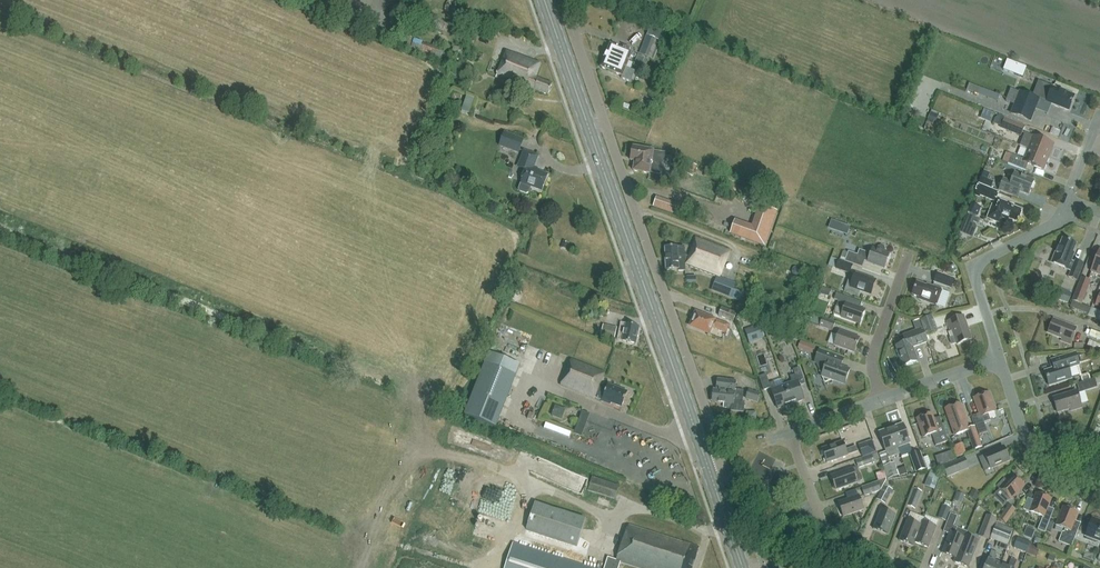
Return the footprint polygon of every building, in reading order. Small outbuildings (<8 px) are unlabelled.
[(651,59),(658,41),(646,36),(639,54),(651,59)] [(415,40),(411,53),(441,62),(445,50),(415,40)] [(456,45),(452,57),(461,61),(465,48),(456,45)] [(636,55),(610,45),(601,68),(622,76),(621,78),(631,82),(635,71),(626,68),(631,56),(635,58),(636,55)] [(552,84),(535,78),(540,64),(506,52),(497,76),(526,87),(525,89),(534,92),(535,90),(548,95),(552,84)] [(640,69),(644,59),(638,56),(634,66),(640,69)] [(1000,101),(1003,95),(972,83),(970,89),(1000,101)] [(1046,102),(1068,111),(1074,95),(1044,84),(1038,99),(1039,99),(1046,102)] [(1031,121),(1039,99),(1038,99),(1020,92),(1011,114),(1031,121)] [(467,97),(465,111),(480,112),(481,98),(467,97)] [(991,123),(994,114),(984,110),(980,119),(991,123)] [(934,121),(936,122),(939,115),(931,112),(928,119),(934,121)] [(1025,125),(1005,118),(1001,128),(1021,136),(1025,125)] [(518,154),(524,139),(504,132),(498,146),(518,154)] [(1020,146),(1028,149),(1048,157),(1053,144),(1025,133),(1020,146)] [(633,147),(631,161),(635,162),(633,171),(650,174),(650,172),(662,174),(666,153),(654,151),(654,150),(633,147)] [(1048,157),(1028,149),(1024,159),(1012,155),(1008,164),(1025,171),(1028,164),(1043,170),(1048,157)] [(542,191),(548,175),(535,170),(536,169),(535,168),(539,156),(524,151),(519,166),(527,169),(520,190),(521,192),(527,194),(529,193),(531,187),(542,191)] [(1020,191),(1028,195),(1034,181),(1015,173),(1010,184),(1003,181),(999,190),(1017,198),(1020,191)] [(978,183),(992,188),(994,182),(981,177),(978,183)] [(995,201),(999,193),(978,184),(974,196),(979,197),(980,195),(995,201)] [(987,218),(1000,223),(1002,218),(1008,220),(1008,219),(1018,222),(1022,210),(1013,207),(1013,205),(1000,200),(997,207),(992,205),(987,218)] [(967,213),(977,217),(981,207),(971,203),(967,213)] [(836,232),(839,223),(831,220),(828,229),(836,232)] [(755,229),(739,222),(734,235),(767,248),(772,236),(755,229)] [(973,230),(962,226),(960,233),(970,237),(973,230)] [(735,283),(719,277),(729,250),(695,238),(688,256),(684,255),(684,246),(665,247),(666,270),(678,269),(678,271),(685,271),(685,264),(689,266),(689,267),(717,277),(712,290),(729,297),(735,283)] [(1059,248),(1058,247),(1051,263),(1068,269),(1068,268),(1072,270),(1069,277),(1076,280),(1083,264),(1075,261),(1075,263),(1071,261),(1072,259),(1070,259),(1076,245),(1063,239),(1059,248)] [(566,250),(569,244),(563,241),(561,248),(566,250)] [(862,268),(865,261),(884,269),(890,254),(884,252),(885,249),(884,247),(881,245),(878,247),(877,250),(872,248),(870,253),(859,249),(857,254),(848,251),(844,262),(862,268)] [(1099,275),(1099,250),(1091,271),(1099,275)] [(836,268),(849,273),(852,265),(839,260),(836,268)] [(793,268),(792,272),(794,276),(798,278),(801,276),(803,272),(801,268),(797,267),(793,268)] [(845,290),(844,290),(858,296),(859,295),(858,295),(860,291),(870,295),(875,280),(856,273),(853,279),(850,278),(846,290),(845,290)] [(934,283),(951,289),(954,279),(937,273),(934,283)] [(1072,301),(1081,305),(1091,281),(1081,277),(1072,301)] [(920,298),(919,300),(936,306),(936,305),(944,308),(949,293),(942,291),(942,290),(932,286),(931,288),(917,282),(912,295),(920,298)] [(831,290),(822,287),(820,294),(829,297),(831,290)] [(522,297),(512,292),(510,298),(520,303),(522,297)] [(834,299),(839,301),(834,314),(860,324),(865,310),(851,305),(853,299),(837,293),(834,299)] [(737,312),(722,307),(718,316),(733,322),(737,312)] [(709,334),(711,327),(726,333),(729,325),(707,316),(707,317),(696,313),(691,326),(709,334)] [(819,325),(821,317),(812,314),(809,322),(819,325)] [(937,330),(932,315),(920,319),(925,334),(937,330)] [(819,326),(831,331),(835,322),(822,317),(819,326)] [(963,317),(947,322),(950,331),(952,330),(954,336),(949,338),(951,345),(957,343),(957,345),(971,340),(963,317)] [(1075,329),(1052,320),(1047,333),(1061,339),(1060,341),(1069,345),(1075,329)] [(636,343),(639,327),(621,324),(618,340),(636,343)] [(600,335),(614,339),(617,328),(603,325),(600,335)] [(765,338),(763,333),(760,325),(744,330),(748,343),(765,338)] [(906,343),(896,346),(903,366),(917,361),(913,347),(927,342),(922,328),(906,334),(903,335),(906,343)] [(859,338),(839,331),(834,345),(854,353),(859,338)] [(800,341),(797,349),(802,351),(805,343),(800,341)] [(816,361),(819,362),(822,369),(819,370),(825,382),(831,379),(843,383),(848,370),(841,367),(844,359),(819,350),(817,356),(816,361)] [(1045,371),(1049,386),(1071,379),(1068,369),(1079,365),(1075,353),(1051,360),(1053,369),(1045,371)] [(606,388),(600,386),(605,373),(571,360),(569,363),(571,363),(565,377),(564,376),(560,385),(594,398),(595,397),(602,400),(601,401),(610,405),(611,403),(621,407),(627,392),(608,385),(606,388)] [(485,364),(465,416),(496,428),(516,376),(485,364)] [(795,375),(790,376),(792,383),(784,385),(791,404),(804,400),(799,386),(805,384),(799,367),(793,369),(795,375)] [(778,409),(791,404),(784,385),(776,388),(774,382),(769,384),(766,374),(759,377),(763,390),(771,388),(778,409)] [(736,381),(717,379),(716,390),(713,390),(712,402),(724,404),(723,408),(731,409),(731,411),(743,412),(744,403),(742,402),(744,390),(735,389),(736,381)] [(1077,384),(1079,393),(1097,388),(1094,379),(1077,384)] [(760,394),(749,390),(747,398),(757,402),(760,394)] [(1071,411),(1081,408),(1076,391),(1053,399),(1057,413),(1070,409),(1071,411)] [(974,398),(980,414),(972,416),(979,435),(987,432),(984,423),(990,421),(988,414),(995,412),(989,393),(974,398)] [(973,451),(982,448),(974,427),(969,429),(967,422),(960,403),(945,409),(955,436),(967,432),(973,451)] [(558,405),(553,415),(563,420),(568,409),(558,405)] [(577,433),(585,436),(593,413),(584,411),(577,433)] [(936,427),(932,414),(917,419),(923,437),(932,434),(936,446),(948,441),(942,425),(936,427)] [(910,443),(903,424),(891,428),(898,448),(910,443)] [(898,448),(891,428),(879,432),(888,458),(900,454),(898,448)] [(848,456),(848,455),(858,452),(856,446),(846,450),(843,442),(822,449),(827,463),(848,456)] [(876,452),(873,442),(859,447),(862,457),(876,452)] [(991,469),(1009,461),(1004,447),(985,455),(991,469)] [(918,471),(926,468),(920,451),(912,454),(918,471)] [(955,460),(952,451),(946,453),(949,462),(955,460)] [(874,462),(872,455),(857,460),(859,468),(874,462)] [(944,467),(947,477),(958,472),(958,470),(967,466),(964,459),(944,467)] [(887,477),(896,474),(892,463),(884,466),(887,477)] [(862,479),(860,474),(859,473),(857,467),(831,476),(836,490),(862,481),(862,479)] [(933,471),(927,485),(937,489),(943,475),(933,471)] [(997,486),(999,489),(1010,499),(1024,485),(1013,475),(1007,481),(1004,479),(997,486)] [(592,478),(588,491),(614,499),(618,486),(592,478)] [(886,480),(885,478),(862,487),(865,495),(881,490),(886,480)] [(514,490),(513,487),(510,486),(508,484),(505,483),(503,482),(500,482),(497,482),(494,483),(492,484),(489,486),(487,488),(486,490),(484,493),(483,495),(483,498),(483,501),(483,504),(484,506),(486,509),(487,511),(490,513),(492,515),(495,516),(497,516),(500,517),(503,516),(506,516),(508,515),(511,513),(513,511),(515,509),(516,507),(517,504),(517,501),(517,500),(517,496),(516,493),(514,490)] [(892,490),(884,486),(877,499),(884,504),(892,490)] [(915,509),(922,492),(915,489),(908,506),(915,509)] [(980,493),(973,489),(969,495),(976,500),(980,493)] [(964,495),(958,493),(954,501),(961,504),(964,495)] [(1023,509),(1043,517),(1038,530),(1045,533),(1051,516),(1045,514),(1051,499),(1036,493),(1034,501),(1028,498),(1023,509)] [(838,503),(843,517),(864,509),(859,495),(838,503)] [(586,519),(535,503),(526,530),(577,546),(586,519)] [(938,519),(946,522),(951,508),(943,506),(938,519)] [(1015,510),(1009,506),(999,519),(1005,524),(1015,510)] [(1078,529),(1072,527),(1078,513),(1063,507),(1056,525),(1065,529),(1064,532),(1062,532),(1058,542),(1071,547),(1078,529)] [(895,515),(881,509),(873,529),(888,535),(895,515)] [(942,553),(955,559),(967,533),(957,529),(958,528),(954,526),(958,516),(951,514),(944,530),(950,533),(942,553)] [(988,515),(984,526),(986,527),(982,537),(989,540),(997,519),(988,515)] [(1099,542),(1099,521),(1092,518),(1085,536),(1099,542)] [(921,526),(907,520),(899,541),(913,546),(915,543),(921,526)] [(921,526),(915,543),(928,548),(937,528),(923,522),(921,526)] [(991,539),(1007,545),(1013,531),(996,524),(991,539)] [(619,563),(636,567),(692,567),(699,547),(629,525),(617,561),(608,558),(605,567),(618,567),(619,563)] [(1034,538),(1037,530),(1029,527),(1026,535),(1034,538)] [(967,533),(955,559),(956,559),(954,562),(968,567),(979,541),(965,536),(967,533)] [(1018,537),(1013,548),(1026,554),(1031,542),(1018,537)] [(513,544),(505,567),(588,567),(513,544)] [(1001,564),(994,561),(997,553),(991,551),(985,567),(999,567),(1001,564)] [(1011,559),(1008,567),(1001,564),(999,567),(1014,567),(1017,561),(1011,559)]
